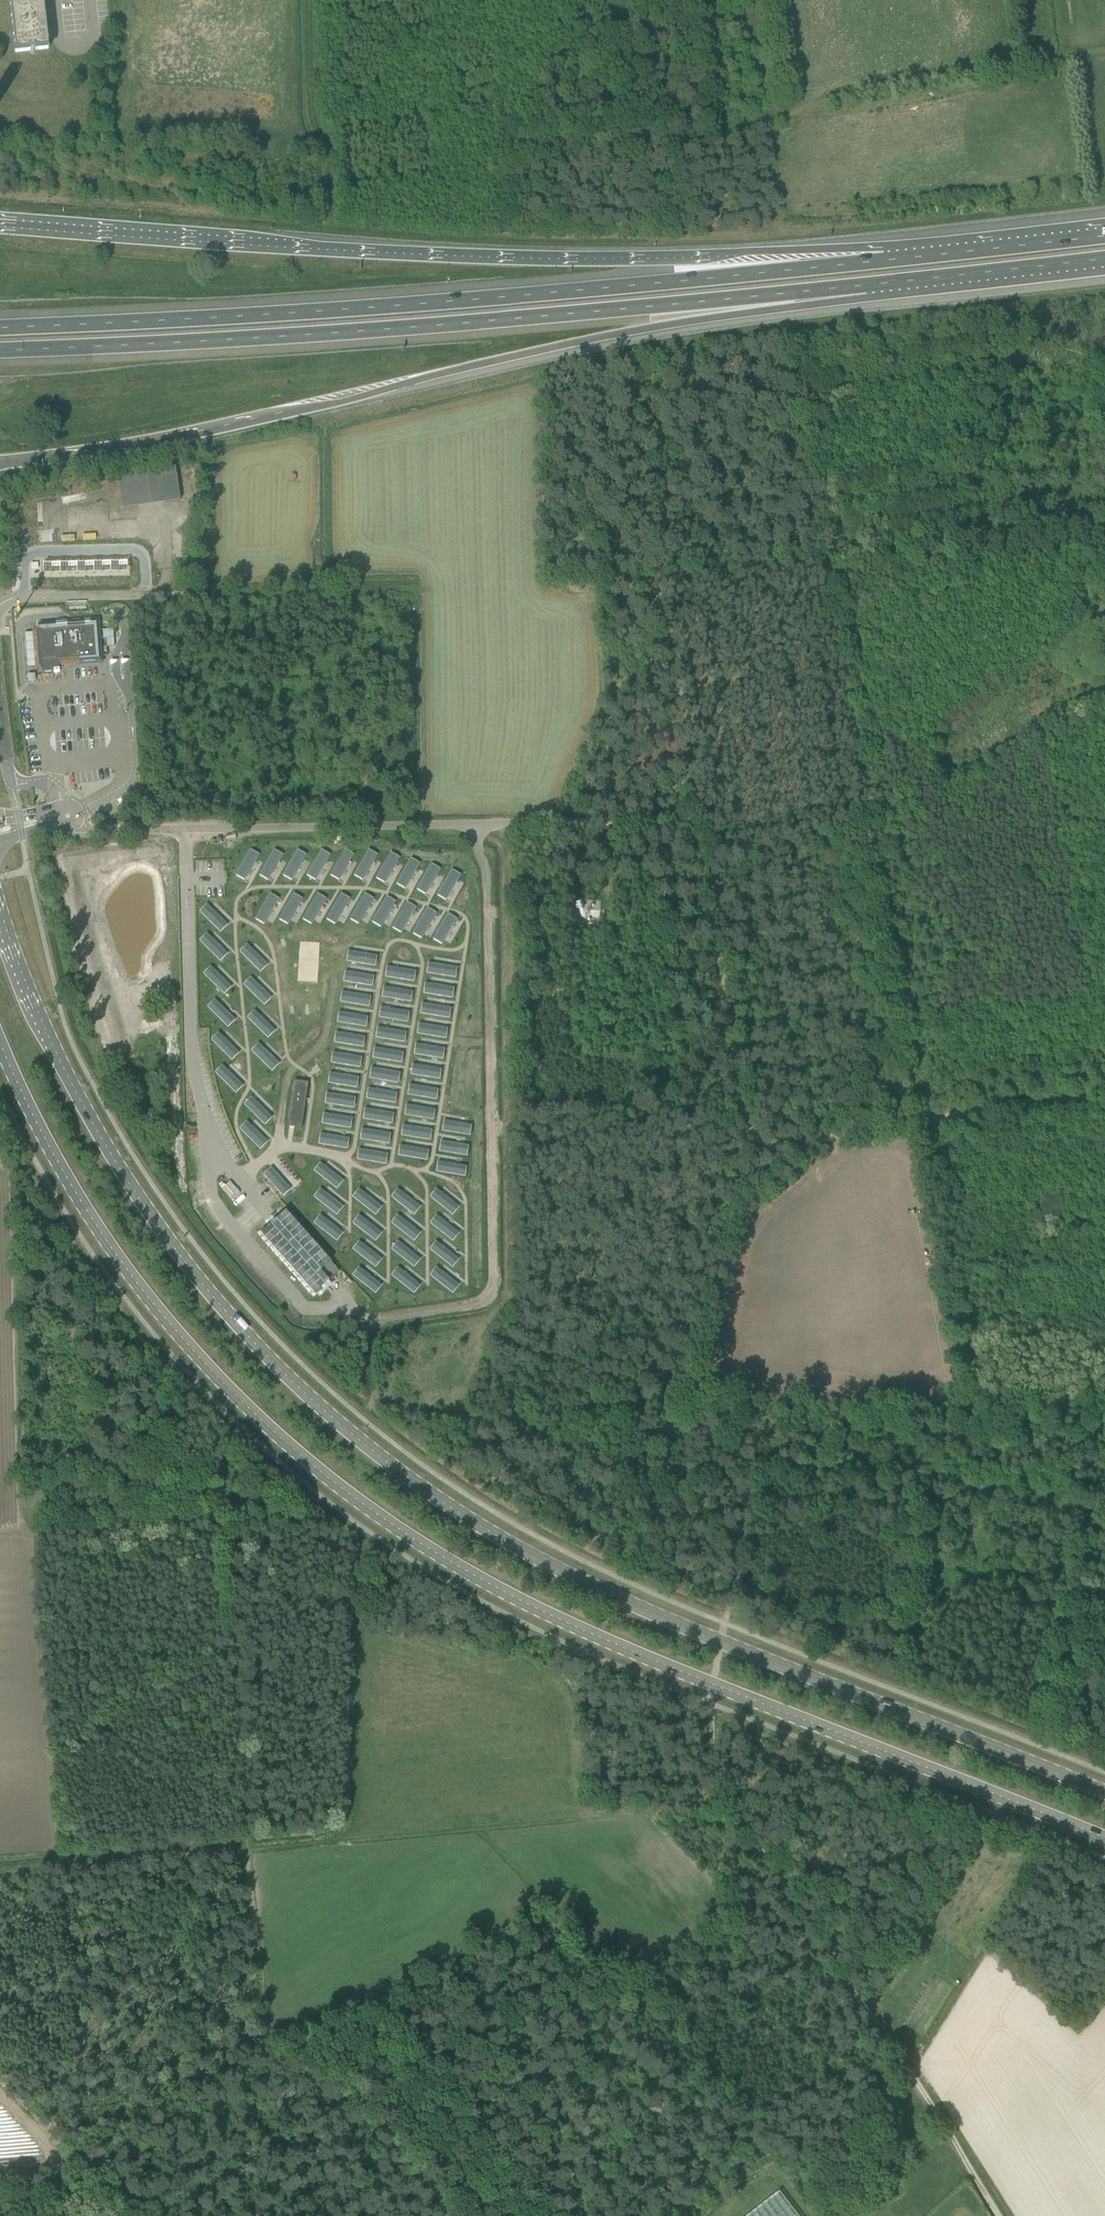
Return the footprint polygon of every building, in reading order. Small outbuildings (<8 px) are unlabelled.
[(15,52),(49,48),(43,0),(10,0),(15,52)] [(121,507),(179,499),(174,467),(117,475),(121,507)] [(37,632),(25,633),(28,668),(40,667),(40,671),(59,669),(59,665),(70,664),(70,662),(99,659),(98,652),(97,630),(96,623),(90,624),(90,622),(85,622),(85,624),(67,625),(67,623),(57,624),(39,626),(39,628),(36,628),(37,632)] [(114,645),(113,628),(102,629),(103,637),(106,637),(107,645),(114,645)] [(251,851),(236,877),(244,882),(259,856),(251,851)] [(274,851),(259,877),(268,882),(283,856),(274,851)] [(298,851),(282,877),(291,882),(307,856),(298,851)] [(321,851),(306,876),(315,882),(330,856),(321,851)] [(345,851),(330,876),(339,881),(354,856),(345,851)] [(368,851),(354,876),(363,882),(377,856),(368,851)] [(390,854),(376,879),(385,884),(399,859),(390,854)] [(411,860),(396,885),(405,890),(420,865),(411,860)] [(432,865),(417,891),(426,896),(440,870),(432,865)] [(452,870),(437,896),(446,902),(462,876),(452,870)] [(270,895),(255,920),(264,926),(279,900),(270,895)] [(294,895),(278,920),(288,926),(303,900),(294,895)] [(317,895),(302,921),(312,926),(327,900),(317,895)] [(341,895),(326,920),(335,925),(350,900),(341,895)] [(365,895),(350,920),(359,925),(374,900),(365,895)] [(387,897),(372,923),(381,928),(396,902),(387,897)] [(407,903),(392,929),(401,934),(416,908),(407,903)] [(207,905),(199,913),(220,934),(228,926),(207,905)] [(428,909),(412,935),(422,940),(437,914),(428,909)] [(227,923),(232,919),(225,912),(220,916),(227,923)] [(448,915),(433,941),(442,946),(457,920),(448,915)] [(206,934),(199,942),(220,963),(228,956),(206,934)] [(247,946),(239,953),(261,974),(268,967),(247,946)] [(348,952),(346,962),(376,967),(377,957),(348,952)] [(428,964),(427,975),(456,979),(457,968),(428,964)] [(211,967),(203,975),(224,996),(232,988),(211,967)] [(387,967),(385,978),(414,983),(416,972),(387,967)] [(345,972),(343,983),(373,988),(374,977),(345,972)] [(250,979),(243,986),(264,1007),(271,999),(250,979)] [(425,984),(424,995),(453,999),(454,989),(425,984)] [(383,988),(382,999),(411,1004),(413,993),(383,988)] [(342,993),(340,1003),(370,1008),(371,998),(342,993)] [(214,1000),(207,1008),(228,1029),(235,1022),(214,1000)] [(422,1004),(420,1015),(450,1020),(451,1009),(422,1004)] [(380,1009),(379,1019),(408,1024),(410,1014),(380,1009)] [(255,1011),(247,1018),(267,1040),(275,1033),(255,1011)] [(339,1013),(337,1024),(367,1029),(368,1018),(339,1013)] [(419,1024),(417,1035),(446,1040),(448,1029),(419,1024)] [(377,1029),(376,1039),(405,1044),(407,1033),(377,1029)] [(218,1033),(211,1041),(232,1062),(239,1054),(218,1033)] [(336,1033),(334,1044),(364,1049),(365,1038),(336,1033)] [(263,1036),(249,1050),(273,1073),(287,1059),(263,1036)] [(240,1051),(244,1045),(233,1038),(229,1044),(240,1051)] [(416,1045),(414,1056),(443,1061),(445,1050),(416,1045)] [(374,1049),(372,1060),(402,1065),(404,1053),(374,1049)] [(333,1053),(331,1064),(361,1069),(362,1058),(333,1053)] [(412,1065),(411,1077),(440,1081),(442,1070),(412,1065)] [(222,1066),(215,1074),(236,1095),(243,1087),(222,1066)] [(371,1070),(369,1080),(399,1084),(401,1074),(371,1070)] [(329,1074),(328,1084),(358,1089),(359,1079),(329,1074)] [(295,1080),(288,1127),(302,1129),(308,1082),(295,1080)] [(409,1086),(407,1096),(437,1102),(439,1091),(409,1086)] [(368,1089),(366,1100),(396,1105),(398,1094),(368,1089)] [(326,1094),(325,1105),(355,1110),(356,1099),(326,1094)] [(252,1098),(244,1106),(265,1127),(273,1119),(252,1098)] [(406,1106),(404,1117),(434,1122),(435,1111),(406,1106)] [(365,1110),(363,1121),(393,1126),(394,1115),(365,1110)] [(323,1115),(322,1125),(352,1130),(353,1120),(323,1115)] [(247,1122),(240,1130),(260,1151),(268,1143),(247,1122)] [(444,1122),(442,1133),(471,1138),(473,1127),(444,1122)] [(403,1126),(401,1137),(431,1142),(432,1131),(403,1126)] [(362,1130),(360,1141),(390,1146),(391,1135),(362,1130)] [(320,1135),(318,1145),(349,1150),(350,1140),(320,1135)] [(441,1143),(439,1153),(468,1158),(470,1147),(441,1143)] [(400,1146),(398,1157),(428,1162),(429,1151),(400,1146)] [(359,1150),(357,1162),(387,1166),(388,1155),(359,1150)] [(437,1163),(436,1173),(465,1178),(467,1168),(437,1163)] [(321,1164),(314,1172),(337,1191),(344,1182),(321,1164)] [(271,1169),(264,1175),(283,1198),(291,1191),(271,1169)] [(222,1187),(231,1197),(238,1191),(229,1180),(222,1187)] [(320,1190),(314,1198),(337,1217),(344,1209),(320,1190)] [(359,1190),(352,1198),(376,1217),(383,1208),(359,1190)] [(397,1190),(391,1198),(415,1217),(421,1208),(397,1190)] [(436,1190),(430,1198),(453,1217),(460,1209),(436,1190)] [(320,1216),(314,1224),(337,1243),(344,1235),(320,1216)] [(359,1216),(352,1224),(376,1243),(382,1234),(359,1216)] [(398,1216),(391,1224),(414,1243),(421,1234),(398,1216)] [(437,1216),(430,1225),(453,1243),(460,1234),(437,1216)] [(359,1242),(352,1250),(376,1269),(382,1261),(359,1242)] [(398,1242),(391,1250),(414,1269),(421,1261),(398,1242)] [(436,1243),(430,1251),(454,1269),(460,1261),(436,1243)] [(359,1268),(352,1277),(376,1295),(383,1287),(359,1268)] [(397,1268),(391,1277),(415,1295),(421,1287),(397,1268)] [(437,1269),(430,1277),(453,1295),(460,1287),(437,1269)] [(780,2190),(746,2215),(800,2215),(780,2190)]
